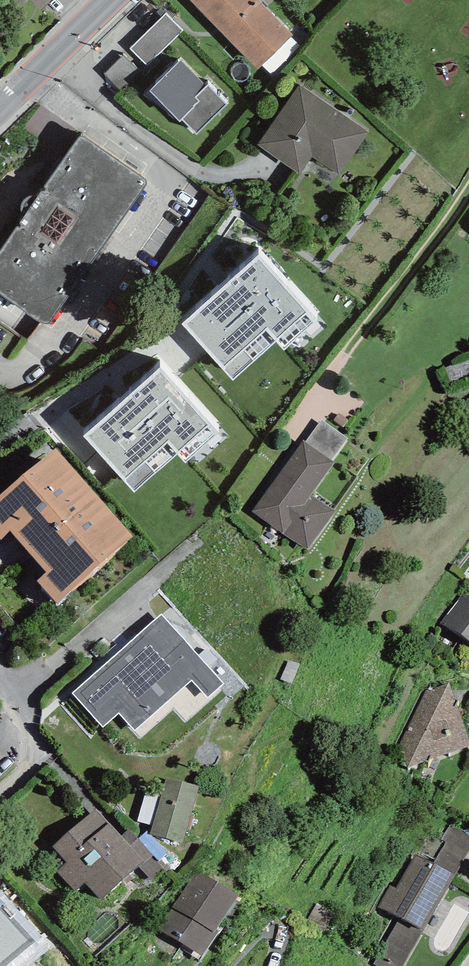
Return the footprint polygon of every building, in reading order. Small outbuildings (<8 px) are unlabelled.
[(41,10),(52,0),(32,0),(41,10)] [(258,0),(191,0),(258,69),(293,36),(258,0)] [(165,14),(130,49),(148,67),(184,32),(165,14)] [(124,56),(105,74),(122,91),(141,73),(124,56)] [(150,90),(180,122),(183,119),(197,134),(227,105),(209,85),(206,87),(180,61),(150,90)] [(369,132),(299,86),(270,129),(259,146),(300,173),(311,156),(340,175),(369,132)] [(41,195),(31,194),(25,196),(21,201),(20,206),(21,214),(24,220),(0,254),(0,293),(48,325),(146,182),(81,137),(41,195)] [(259,256),(183,323),(234,381),(277,342),(284,350),(317,321),(259,256)] [(161,368),(85,435),(136,493),(179,454),(186,462),(219,433),(161,368)] [(305,442),(331,461),(347,439),(321,420),(305,442)] [(253,511),(307,550),(334,512),(311,495),(334,463),(331,461),(305,442),(303,440),(253,511)] [(0,497),(0,537),(1,538),(10,530),(46,572),(37,580),(57,603),(134,537),(57,448),(0,497)] [(440,623),(468,643),(468,597),(463,593),(440,623)] [(162,614),(73,694),(103,727),(119,712),(136,731),(192,680),(207,697),(223,682),(162,614)] [(425,690),(400,745),(408,769),(468,746),(468,743),(449,682),(425,690)] [(198,786),(166,778),(150,835),(182,843),(198,786)] [(53,847),(67,862),(56,872),(74,892),(85,882),(102,900),(139,867),(144,861),(122,837),(96,808),(53,847)] [(450,824),(441,839),(446,842),(466,854),(467,854),(468,851),(468,835),(450,824)] [(122,837),(144,861),(152,853),(130,829),(122,837)] [(434,864),(454,876),(466,854),(446,842),(434,864)] [(166,867),(152,853),(144,861),(139,867),(153,881),(166,867)] [(415,854),(396,889),(390,886),(378,907),(399,919),(373,965),(374,965),(403,965),(454,876),(434,864),(415,854)] [(238,895),(197,870),(157,929),(202,957),(238,895)] [(42,940),(0,892),(0,965),(12,965),(42,940)]
